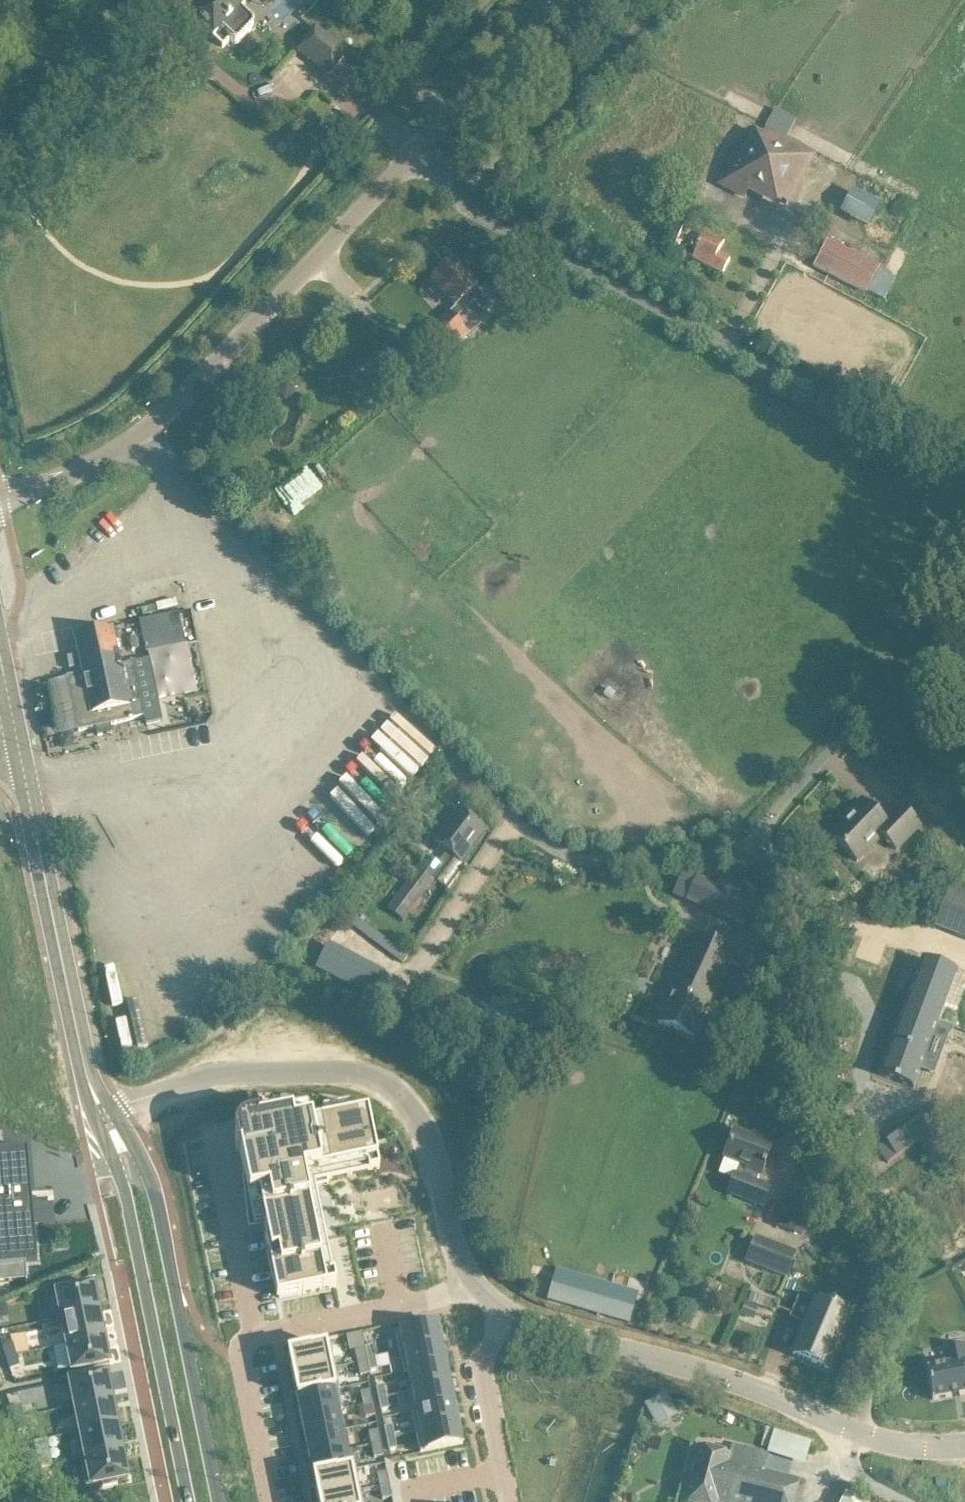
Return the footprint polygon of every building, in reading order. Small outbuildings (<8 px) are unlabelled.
[(191,4),(191,5),(191,6),(192,7),(193,8),(199,14),(193,20),(223,48),(230,40),(232,42),(233,43),(234,43),(235,44),(236,44),(237,44),(238,43),(239,43),(240,42),(252,29),(253,28),(253,27),(253,26),(253,25),(253,24),(252,23),(251,22),(240,11),(245,6),(244,5),(241,2),(243,0),(192,0),(191,1),(191,2),(191,4)] [(347,52),(315,28),(298,50),(330,75),(347,52)] [(740,148),(721,184),(745,197),(751,185),(786,203),(812,155),(764,130),(751,154),(740,148)] [(849,190),(837,215),(867,229),(879,204),(849,190)] [(689,216),(673,249),(692,259),(705,233),(697,228),(700,222),(689,216)] [(705,233),(692,259),(722,274),(729,260),(718,254),(724,242),(705,233)] [(877,266),(827,240),(814,265),(864,292),(877,266)] [(474,304),(482,313),(491,305),(452,261),(431,280),(456,307),(413,345),(428,363),(466,330),(456,319),(474,304)] [(502,299),(522,281),(511,270),(492,287),(502,299)] [(868,293),(884,300),(894,277),(878,271),(868,293)] [(275,492),(297,511),(314,492),(292,473),(275,492)] [(74,636),(82,674),(67,678),(78,731),(96,727),(98,735),(111,732),(110,724),(145,717),(133,663),(120,666),(112,628),(74,636)] [(391,707),(340,754),(378,794),(429,747),(391,707)] [(896,850),(920,825),(899,806),(884,821),(862,800),(842,821),(844,824),(831,837),(857,862),(881,836),(896,850)] [(460,862),(472,845),(484,829),(459,810),(434,842),(447,852),(436,866),(424,857),(395,894),(388,888),(379,899),(402,917),(432,880),(447,891),(466,866),(460,862)] [(684,876),(676,894),(774,939),(786,912),(757,898),(760,889),(723,873),(716,889),(684,876)] [(949,887),(934,926),(964,938),(964,893),(949,887)] [(692,1036),(732,950),(696,935),(671,990),(672,991),(658,1023),(692,1036)] [(922,959),(903,1010),(938,1023),(957,972),(922,959)] [(903,1010),(878,1076),(913,1089),(938,1023),(903,1010)] [(952,1106),(964,1110),(964,1064),(952,1106)] [(851,1112),(839,1121),(852,1141),(865,1132),(851,1112)] [(235,1143),(237,1152),(239,1152),(245,1178),(249,1199),(258,1197),(264,1227),(267,1240),(271,1257),(276,1282),(279,1299),(336,1287),(315,1185),(315,1183),(318,1182),(379,1169),(368,1113),(294,1128),(292,1118),(257,1125),(256,1123),(247,1125),(243,1126),(240,1129),(238,1132),(236,1135),(235,1139),(235,1143)] [(918,1113),(906,1121),(920,1141),(918,1143),(925,1153),(939,1142),(918,1113)] [(729,1193),(744,1199),(762,1206),(769,1188),(756,1183),(759,1174),(760,1175),(763,1168),(764,1168),(766,1164),(764,1164),(772,1143),(758,1138),(757,1141),(734,1132),(723,1161),(738,1165),(729,1193)] [(37,1261),(32,1201),(23,1202),(22,1192),(31,1191),(27,1150),(0,1152),(0,1150),(0,1264),(37,1261)] [(781,1212),(776,1225),(802,1235),(817,1196),(791,1186),(786,1199),(791,1201),(786,1214),(781,1212)] [(769,1243),(760,1267),(786,1277),(796,1253),(769,1243)] [(554,1280),(548,1300),(617,1320),(623,1300),(554,1280)] [(68,1290),(51,1293),(57,1320),(99,1312),(93,1285),(82,1287),(81,1284),(67,1287),(68,1290)] [(756,1311),(756,1321),(771,1321),(771,1297),(745,1298),(746,1311),(756,1311)] [(816,1300),(793,1354),(828,1369),(842,1337),(839,1336),(849,1314),(831,1307),(833,1302),(821,1297),(819,1301),(816,1300)] [(99,1312),(57,1320),(57,1321),(62,1320),(67,1345),(104,1338),(99,1312)] [(431,1325),(395,1332),(400,1353),(442,1344),(438,1324),(431,1325)] [(104,1338),(67,1345),(72,1372),(110,1365),(104,1338)] [(442,1344),(400,1353),(404,1373),(446,1364),(442,1344)] [(298,1353),(288,1354),(291,1366),(290,1366),(292,1377),(335,1368),(331,1346),(298,1353)] [(373,1346),(364,1348),(365,1349),(367,1360),(375,1358),(373,1346)] [(927,1369),(933,1401),(964,1395),(964,1346),(946,1350),(948,1365),(927,1369)] [(365,1349),(355,1351),(357,1364),(367,1361),(367,1360),(365,1349)] [(375,1358),(367,1360),(367,1361),(369,1372),(378,1370),(375,1358)] [(367,1361),(357,1364),(360,1376),(370,1374),(369,1372),(367,1361)] [(446,1364),(404,1373),(404,1374),(409,1373),(412,1391),(408,1392),(408,1393),(450,1385),(446,1364)] [(335,1368),(292,1377),(295,1388),(297,1398),(339,1389),(335,1368)] [(107,1373),(69,1381),(75,1408),(112,1400),(107,1373)] [(450,1385),(408,1393),(412,1413),(454,1405),(450,1385)] [(384,1386),(376,1387),(378,1399),(386,1397),(384,1386)] [(339,1389),(297,1398),(301,1418),(342,1410),(338,1390),(340,1390),(339,1389)] [(370,1391),(360,1393),(363,1406),(373,1404),(370,1391)] [(386,1397),(378,1399),(381,1411),(389,1409),(386,1397)] [(112,1400),(75,1408),(80,1434),(120,1425),(118,1414),(115,1414),(112,1400)] [(373,1404),(363,1406),(366,1418),(375,1416),(373,1404)] [(454,1405),(412,1413),(416,1434),(458,1425),(454,1405)] [(21,1406),(12,1409),(15,1421),(25,1418),(21,1406)] [(342,1410),(301,1418),(305,1438),(342,1431),(338,1412),(343,1411),(342,1410)] [(25,1418),(15,1421),(19,1432),(28,1429),(25,1418)] [(120,1425),(80,1434),(85,1458),(80,1459),(81,1460),(123,1452),(120,1437),(123,1437),(120,1425)] [(458,1425),(416,1434),(420,1454),(456,1447),(463,1445),(458,1425)] [(392,1426),(384,1427),(387,1439),(395,1437),(392,1426)] [(342,1431),(305,1438),(310,1458),(346,1451),(342,1431)] [(378,1431),(369,1433),(371,1446),(381,1444),(378,1431)] [(395,1437),(387,1439),(389,1451),(397,1449),(395,1437)] [(381,1444),(371,1446),(374,1458),(384,1456),(381,1444)] [(799,1483),(801,1483),(801,1482),(764,1472),(769,1454),(732,1444),(729,1455),(698,1447),(684,1501),(689,1501),(794,1501),(799,1483)] [(346,1451),(310,1458),(314,1478),(356,1470),(356,1469),(350,1470),(346,1451)] [(123,1452),(81,1460),(86,1487),(103,1484),(103,1487),(117,1484),(117,1481),(128,1479),(123,1452)] [(37,1457),(28,1461),(31,1472),(41,1469),(37,1457)] [(41,1469),(31,1472),(35,1483),(44,1480),(41,1469)] [(356,1470),(314,1478),(316,1489),(315,1489),(318,1500),(360,1491),(356,1470)] [(387,1472),(377,1474),(380,1487),(389,1485),(387,1472)] [(946,1479),(936,1479),(936,1487),(946,1487),(946,1479)] [(389,1485),(380,1487),(382,1500),(392,1498),(389,1485)] [(318,1500),(318,1501),(362,1501),(360,1491),(318,1500)]
